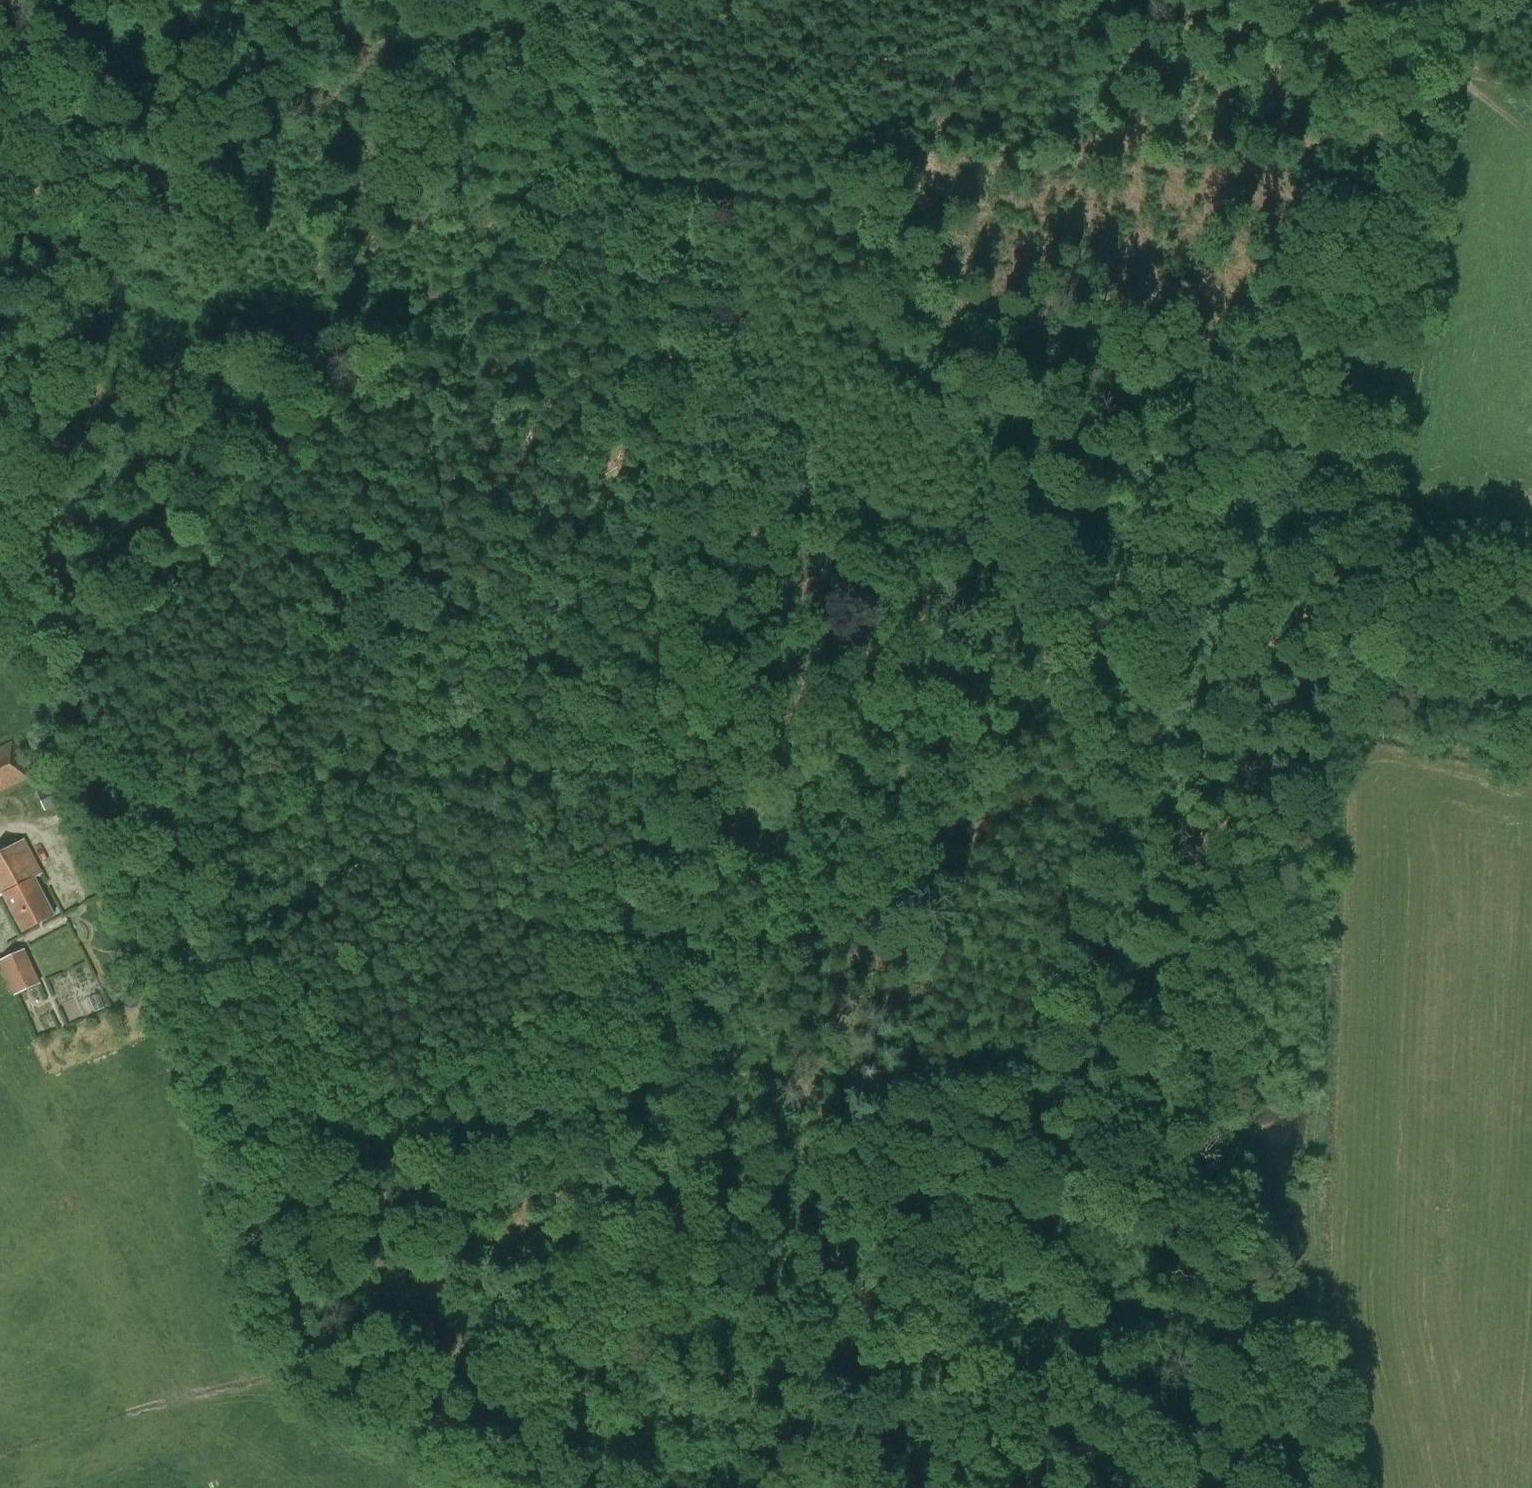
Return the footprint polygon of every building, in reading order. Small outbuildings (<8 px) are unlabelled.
[(14,739),(0,746),(0,792),(29,779),(14,739)] [(64,781),(38,791),(45,810),(71,800),(64,781)] [(22,930),(55,914),(36,877),(43,873),(25,839),(0,852),(0,895),(3,893),(22,930)] [(0,938),(18,932),(7,901),(0,904),(0,937),(0,938)] [(15,995),(41,984),(25,948),(0,959),(0,961),(15,995)]
